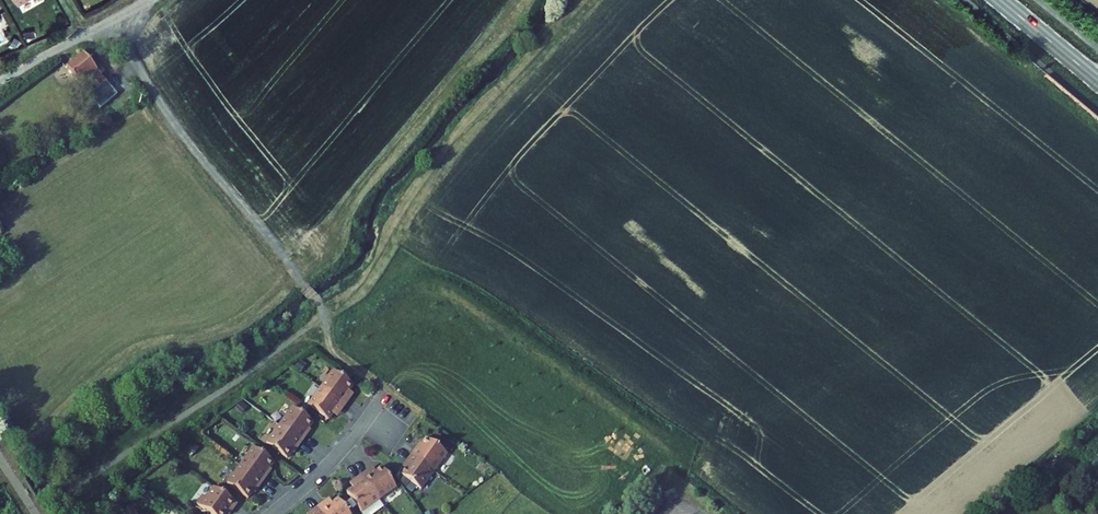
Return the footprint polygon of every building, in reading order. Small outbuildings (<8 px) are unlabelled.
[(15,47),(19,40),(15,38),(11,44),(15,47)] [(100,75),(83,54),(66,68),(84,89),(100,75)] [(107,82),(100,75),(84,89),(90,96),(107,82)] [(295,368),(301,373),(306,366),(300,361),(295,368)] [(333,371),(320,388),(345,406),(350,399),(345,396),(349,391),(353,386),(333,371)] [(345,406),(320,388),(308,405),(310,407),(324,417),(328,420),(332,414),(335,410),(339,413),(345,406)] [(242,413),(247,407),(242,402),(236,408),(242,413)] [(321,421),(324,417),(310,407),(306,411),(321,421)] [(279,426),(301,442),(306,435),(305,434),(308,429),(313,423),(292,408),(279,426)] [(296,449),(301,442),(279,426),(266,443),(287,458),(291,452),(295,448),(296,449)] [(417,448),(411,455),(434,472),(447,454),(426,439),(421,445),(418,450),(417,448)] [(185,451),(191,456),(198,448),(192,443),(185,451)] [(240,466),(262,482),(268,475),(266,474),(269,469),(274,463),(253,448),(240,466)] [(434,472),(411,455),(406,462),(408,464),(405,468),(400,474),(402,476),(416,486),(421,490),(434,472)] [(257,489),(262,482),(240,466),(227,483),(248,499),(253,492),(256,488),(257,489)] [(361,476),(379,500),(396,487),(381,468),(376,472),(371,475),(368,471),(361,476)] [(362,512),(379,500),(361,476),(354,481),(357,485),(353,488),(347,492),(362,512)] [(406,488),(412,492),(416,486),(402,476),(399,479),(406,488)] [(676,487),(662,493),(667,503),(681,496),(676,487)] [(237,504),(214,488),(206,499),(203,496),(197,504),(211,513),(227,513),(230,510),(232,511),(237,504)] [(323,513),(349,513),(338,499),(332,503),(328,507),(325,502),(318,508),(323,513)]
